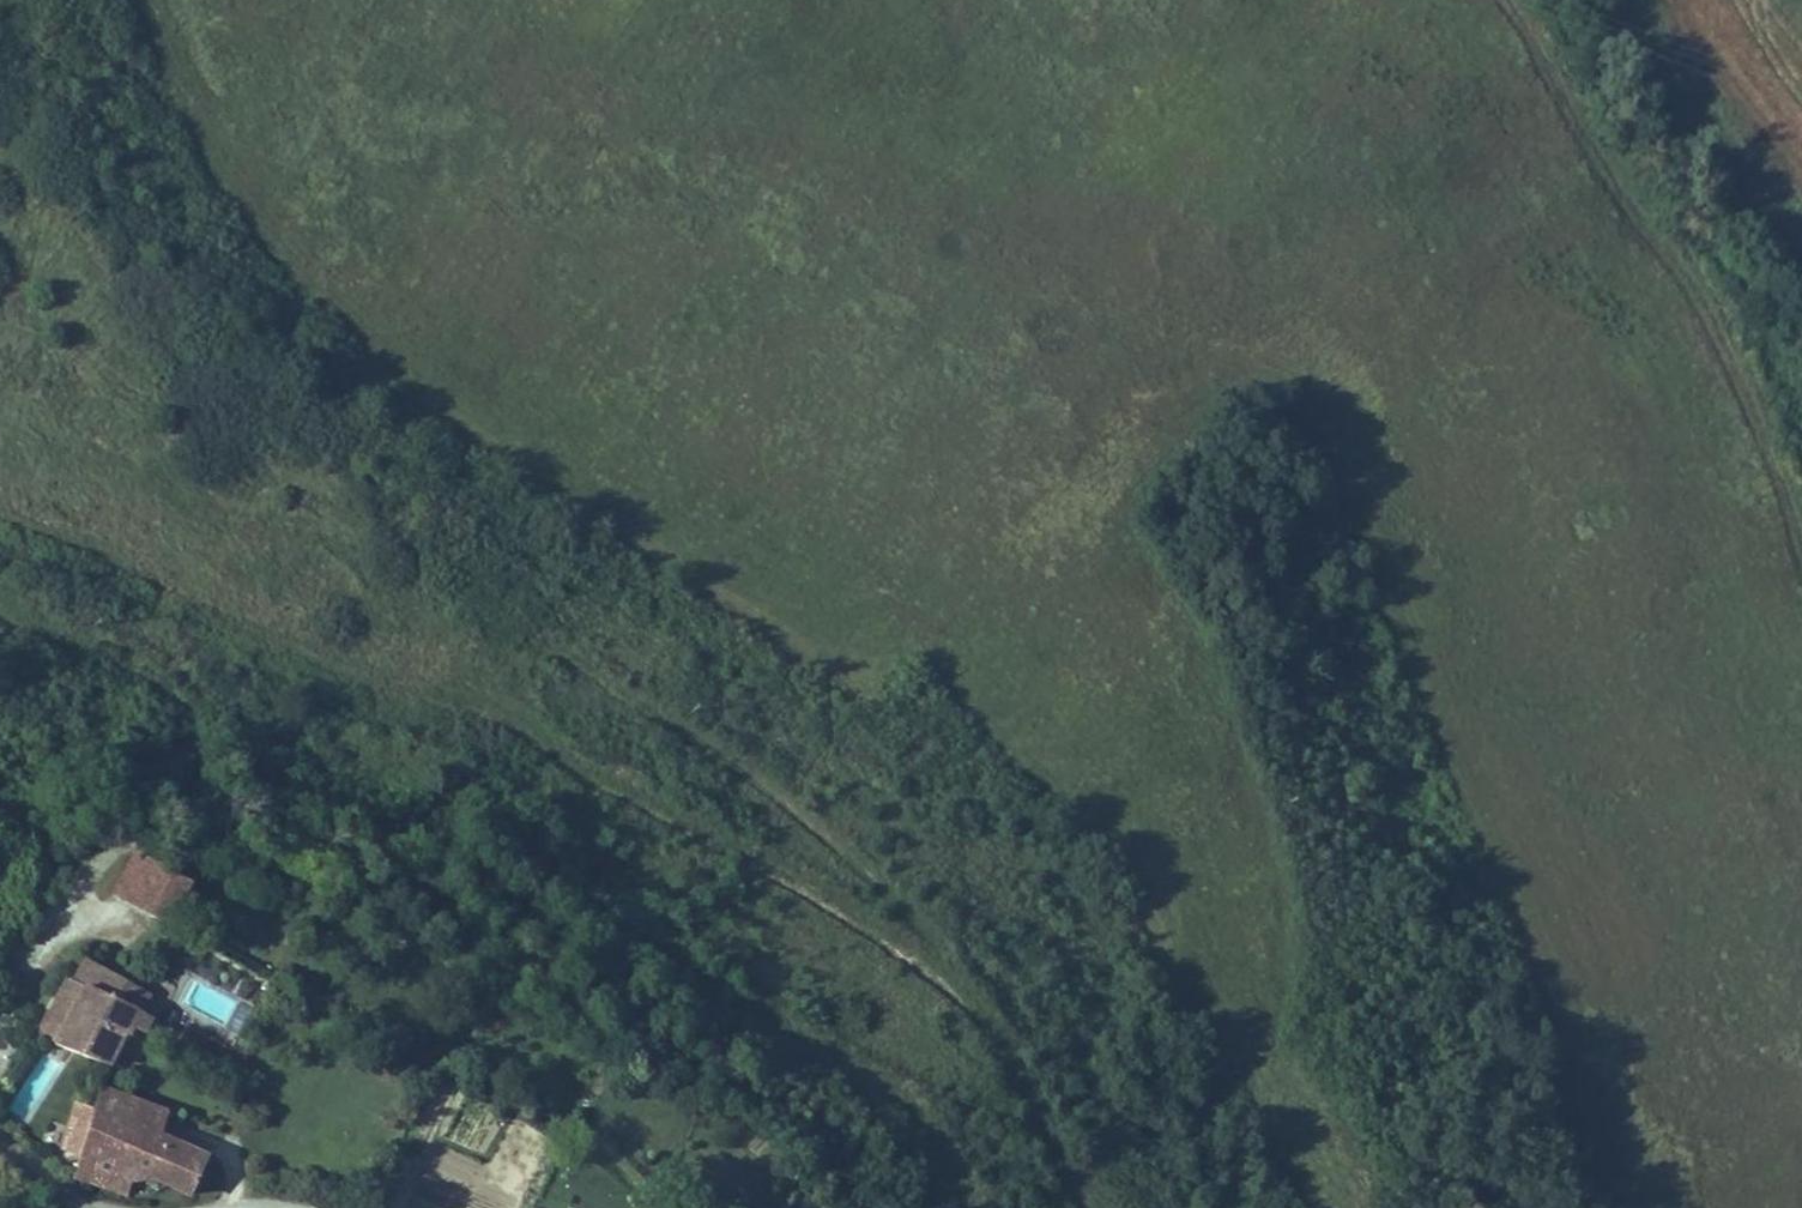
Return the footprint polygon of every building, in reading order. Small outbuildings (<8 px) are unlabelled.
[(229,889),(193,871),(168,911),(206,931),(229,889)] [(141,941),(146,945),(164,918),(159,915),(141,941)] [(120,986),(127,990),(134,971),(130,969),(120,986)] [(125,994),(114,1011),(123,1015),(120,1024),(165,1049),(171,1032),(182,1037),(193,1018),(179,1011),(186,998),(134,971),(127,990),(125,994)] [(104,984),(82,1039),(105,1007),(118,990),(104,984)] [(118,990),(105,1007),(114,1011),(125,994),(127,990),(120,986),(118,990)] [(114,1011),(105,1007),(82,1039),(155,1073),(165,1049),(120,1024),(123,1015),(114,1011)] [(174,1053),(182,1037),(171,1032),(165,1049),(174,1053)] [(35,1051),(6,1110),(29,1121),(58,1062),(35,1051)] [(141,1109),(138,1119),(214,1152),(226,1126),(149,1088),(141,1109)] [(138,1119),(141,1109),(127,1102),(107,1148),(122,1155),(114,1173),(161,1195),(170,1171),(226,1196),(231,1182),(240,1165),(214,1152),(138,1119)] [(66,1147),(84,1148),(87,1112),(68,1110),(66,1147)]
